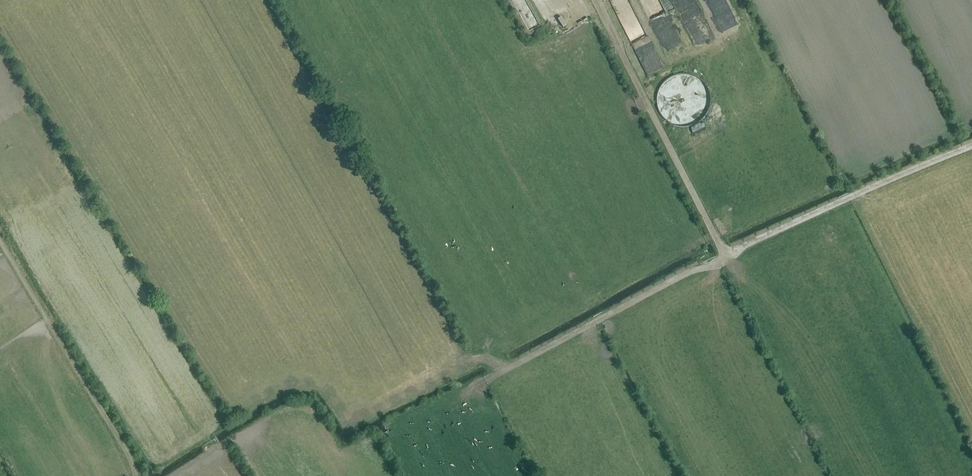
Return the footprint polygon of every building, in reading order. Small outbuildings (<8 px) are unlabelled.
[(673,27),(658,34),(663,48),(679,41),(673,27)] [(711,103),(711,101),(710,97),(710,95),(710,93),(709,91),(708,89),(707,87),(706,85),(705,84),(703,82),(702,81),(700,79),(699,78),(697,77),(695,76),(693,75),(691,75),(689,74),(687,74),(685,74),(683,74),(681,74),(679,74),(677,74),(675,75),(673,76),(671,77),(669,78),(668,79),(666,80),(664,82),(663,83),(662,85),(661,87),(660,88),(659,90),(658,92),(658,94),(657,96),(657,98),(657,101),(657,102),(657,104),(657,106),(658,108),(659,110),(659,112),(660,114),(662,116),(663,117),(664,119),(666,120),(667,122),(669,123),(671,124),(672,125),(674,126),(676,126),(678,127),(680,127),(683,127),(685,127),(687,127),(689,127),(691,127),(693,126),(695,125),(697,124),(698,123),(700,122),(702,121),(703,119),(705,118),(706,116),(707,114),(708,113),(709,111),(709,109),(710,107),(710,105),(711,103)]
